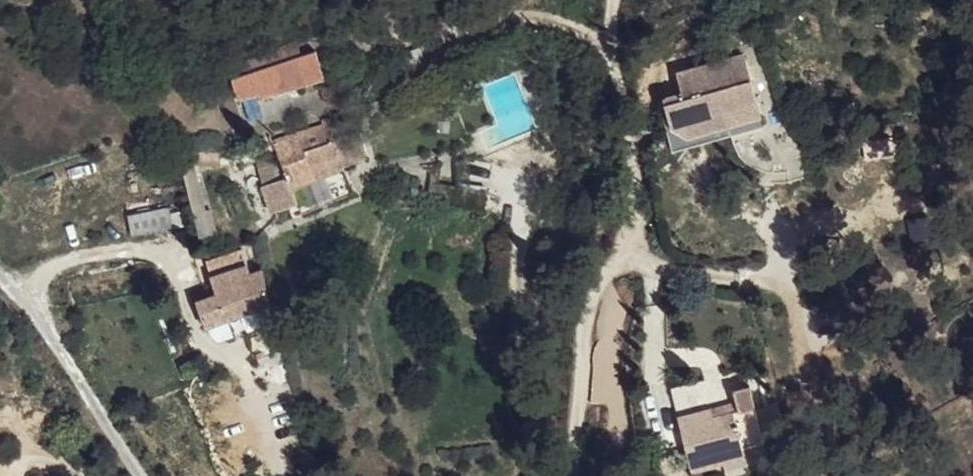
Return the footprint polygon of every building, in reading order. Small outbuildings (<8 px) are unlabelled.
[(314,53),(236,79),(242,95),(257,91),(259,95),(321,75),(314,53)] [(679,74),(685,94),(666,99),(674,131),(688,128),(690,137),(729,127),(731,136),(765,126),(746,55),(679,74)] [(666,99),(661,101),(674,152),(731,136),(729,127),(690,137),(688,128),(674,131),(666,99)] [(323,124),(272,140),(286,177),(261,185),(272,212),(298,203),(292,188),(342,167),(356,161),(348,135),(334,138),(328,116),(321,118),(323,124)] [(129,214),(132,236),(174,227),(169,206),(129,214)] [(206,263),(211,278),(243,266),(238,252),(206,263)] [(205,328),(270,303),(263,270),(250,274),(248,265),(243,266),(211,278),(217,295),(197,301),(205,328)] [(700,381),(671,388),(692,472),(710,468),(708,458),(744,449),(740,433),(755,430),(750,410),(756,408),(750,386),(733,390),(736,402),(739,411),(714,418),(712,409),(707,411),(700,381)] [(736,402),(712,409),(714,418),(739,411),(736,402)] [(744,449),(708,458),(710,468),(746,459),(744,449)]
